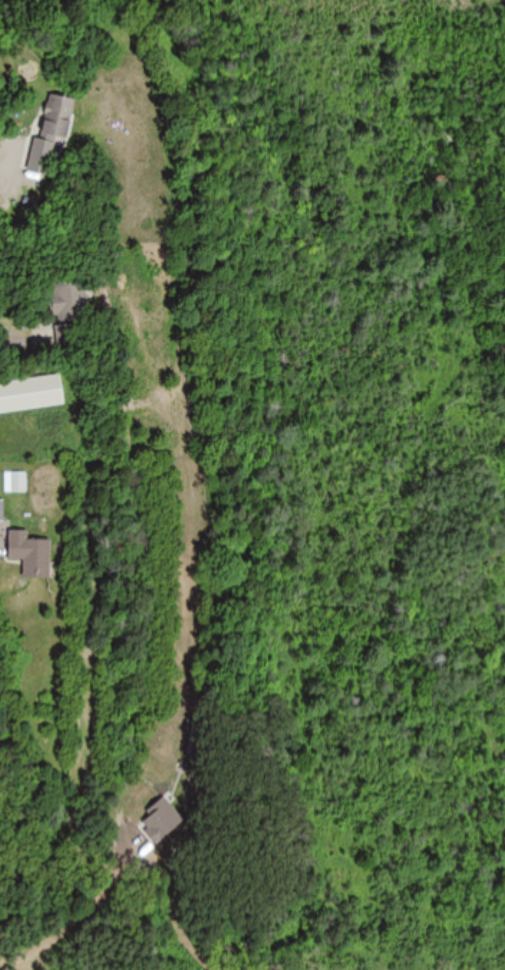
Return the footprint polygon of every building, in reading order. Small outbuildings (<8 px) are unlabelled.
[(39,136),(65,141),(72,101),(47,97),(39,136)] [(87,321),(84,284),(50,286),(53,323),(87,321)] [(55,328),(58,354),(80,352),(77,326),(55,328)] [(59,377),(0,384),(0,415),(62,408),(59,377)] [(50,579),(50,542),(28,542),(28,532),(8,532),(8,561),(23,561),(23,579),(50,579)]
